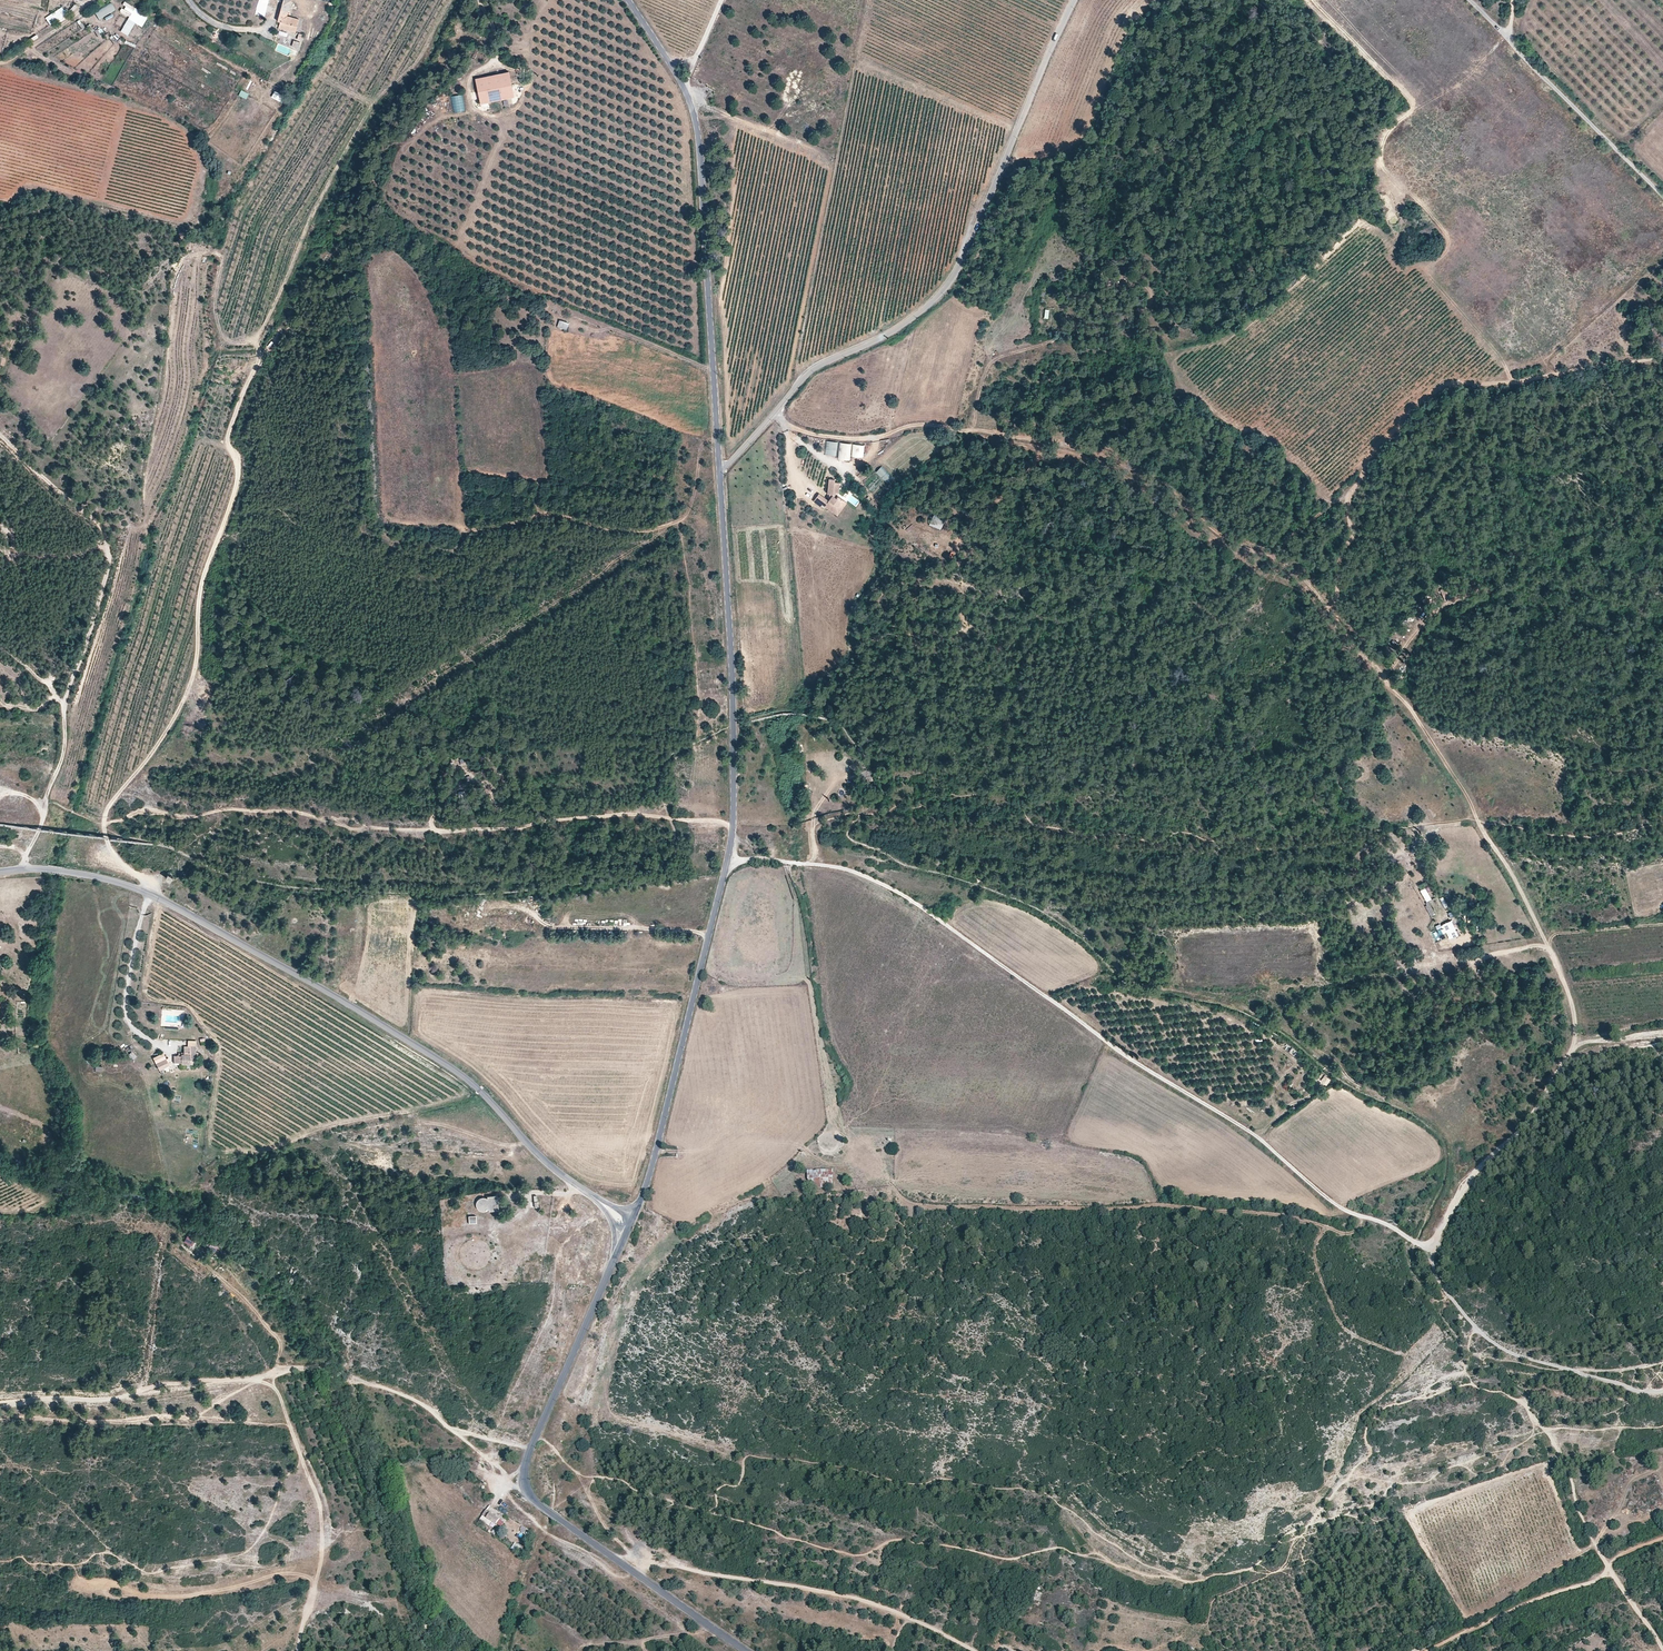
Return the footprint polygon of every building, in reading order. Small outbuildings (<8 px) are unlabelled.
[(282,10),(288,12),(292,0),(284,0),(282,10)] [(94,12),(99,20),(115,10),(110,2),(94,12)] [(120,31),(127,35),(134,22),(141,26),(148,15),(123,2),(122,5),(123,5),(119,11),(128,16),(120,31)] [(61,7),(44,17),(49,25),(56,20),(58,23),(67,17),(61,7)] [(296,32),(299,19),(287,16),(288,12),(282,10),(278,21),(281,22),(280,26),(280,27),(296,32)] [(96,35),(103,32),(101,27),(94,30),(96,35)] [(35,34),(27,38),(30,43),(37,38),(35,34)] [(513,97),(508,71),(475,78),(481,104),(513,97)] [(240,89),(237,95),(245,99),(248,93),(240,89)] [(274,90),(270,96),(282,102),(285,95),(274,90)] [(439,100),(440,110),(459,108),(458,97),(439,100)] [(569,323),(561,320),(559,327),(567,329),(569,323)] [(836,455),(837,441),(826,440),(824,454),(836,455)] [(837,458),(850,459),(850,455),(863,456),(864,444),(839,441),(837,458)] [(880,466),(875,472),(887,483),(892,477),(880,466)] [(836,497),(834,496),(834,492),(837,492),(838,482),(833,482),(834,479),(829,478),(827,493),(829,493),(829,494),(829,500),(820,494),(815,501),(821,506),(823,504),(829,509),(831,506),(836,510),(839,506),(841,507),(845,502),(837,496),(836,497)] [(835,513),(838,515),(847,503),(845,502),(841,507),(839,506),(836,510),(831,506),(829,509),(835,513)] [(1448,586),(1440,589),(1444,600),(1451,598),(1448,586)] [(872,780),(871,769),(861,771),(863,781),(872,780)] [(1432,897),(1426,887),(1419,891),(1424,901),(1432,897)] [(1431,913),(1434,912),(1429,901),(1426,903),(1431,913)] [(1458,936),(1451,920),(1443,924),(1450,940),(1458,936)] [(1443,927),(1436,930),(1441,939),(1445,937),(1443,932),(1445,931),(1443,927)] [(190,1062),(196,1062),(196,1047),(190,1047),(190,1055),(182,1055),(182,1057),(174,1057),(174,1063),(181,1063),(181,1064),(190,1064),(190,1062)] [(169,1066),(166,1059),(156,1064),(160,1070),(169,1066)] [(821,1169),(807,1170),(809,1188),(820,1187),(833,1187),(834,1170),(821,1169)] [(487,1210),(489,1210),(489,1212),(499,1211),(497,1196),(487,1197),(487,1200),(486,1198),(483,1198),(480,1199),(478,1200),(476,1203),(476,1207),(477,1210),(480,1211),(483,1212),(485,1212),(487,1212),(487,1210)] [(189,1233),(184,1242),(191,1246),(196,1237),(189,1233)] [(210,1241),(208,1246),(216,1249),(218,1245),(210,1241)] [(491,1513),(488,1518),(497,1523),(500,1519),(491,1513)] [(515,1542),(511,1548),(518,1553),(522,1546),(515,1542)]
